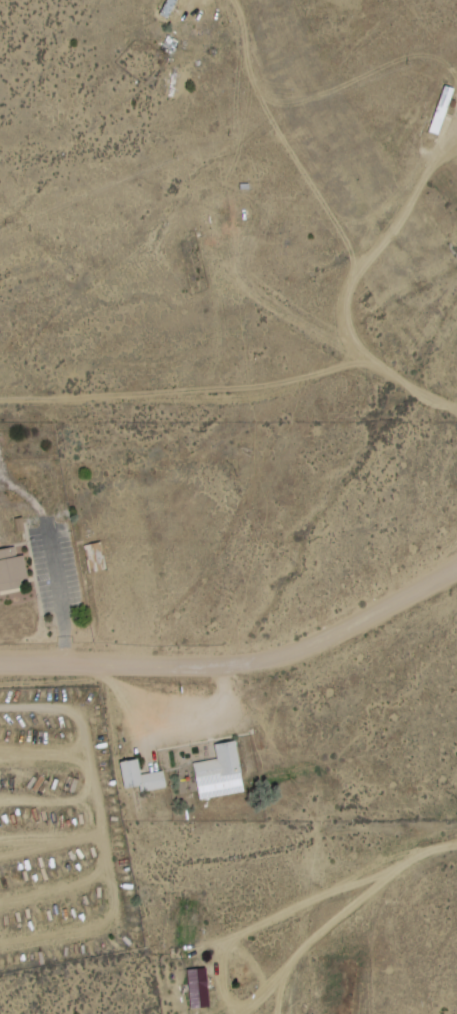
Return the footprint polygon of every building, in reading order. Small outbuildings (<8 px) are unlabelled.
[(431,132),(441,135),(453,90),(443,87),(431,132)] [(83,571),(102,570),(100,544),(82,545),(83,571)] [(31,584),(27,556),(0,559),(0,584),(15,582),(16,586),(31,584)] [(239,740),(218,744),(221,758),(197,762),(203,799),(248,791),(239,740)] [(123,761),(127,789),(143,786),(144,792),(170,787),(167,770),(145,773),(143,758),(123,761)] [(189,970),(191,1009),(212,1007),(209,968),(189,970)]
